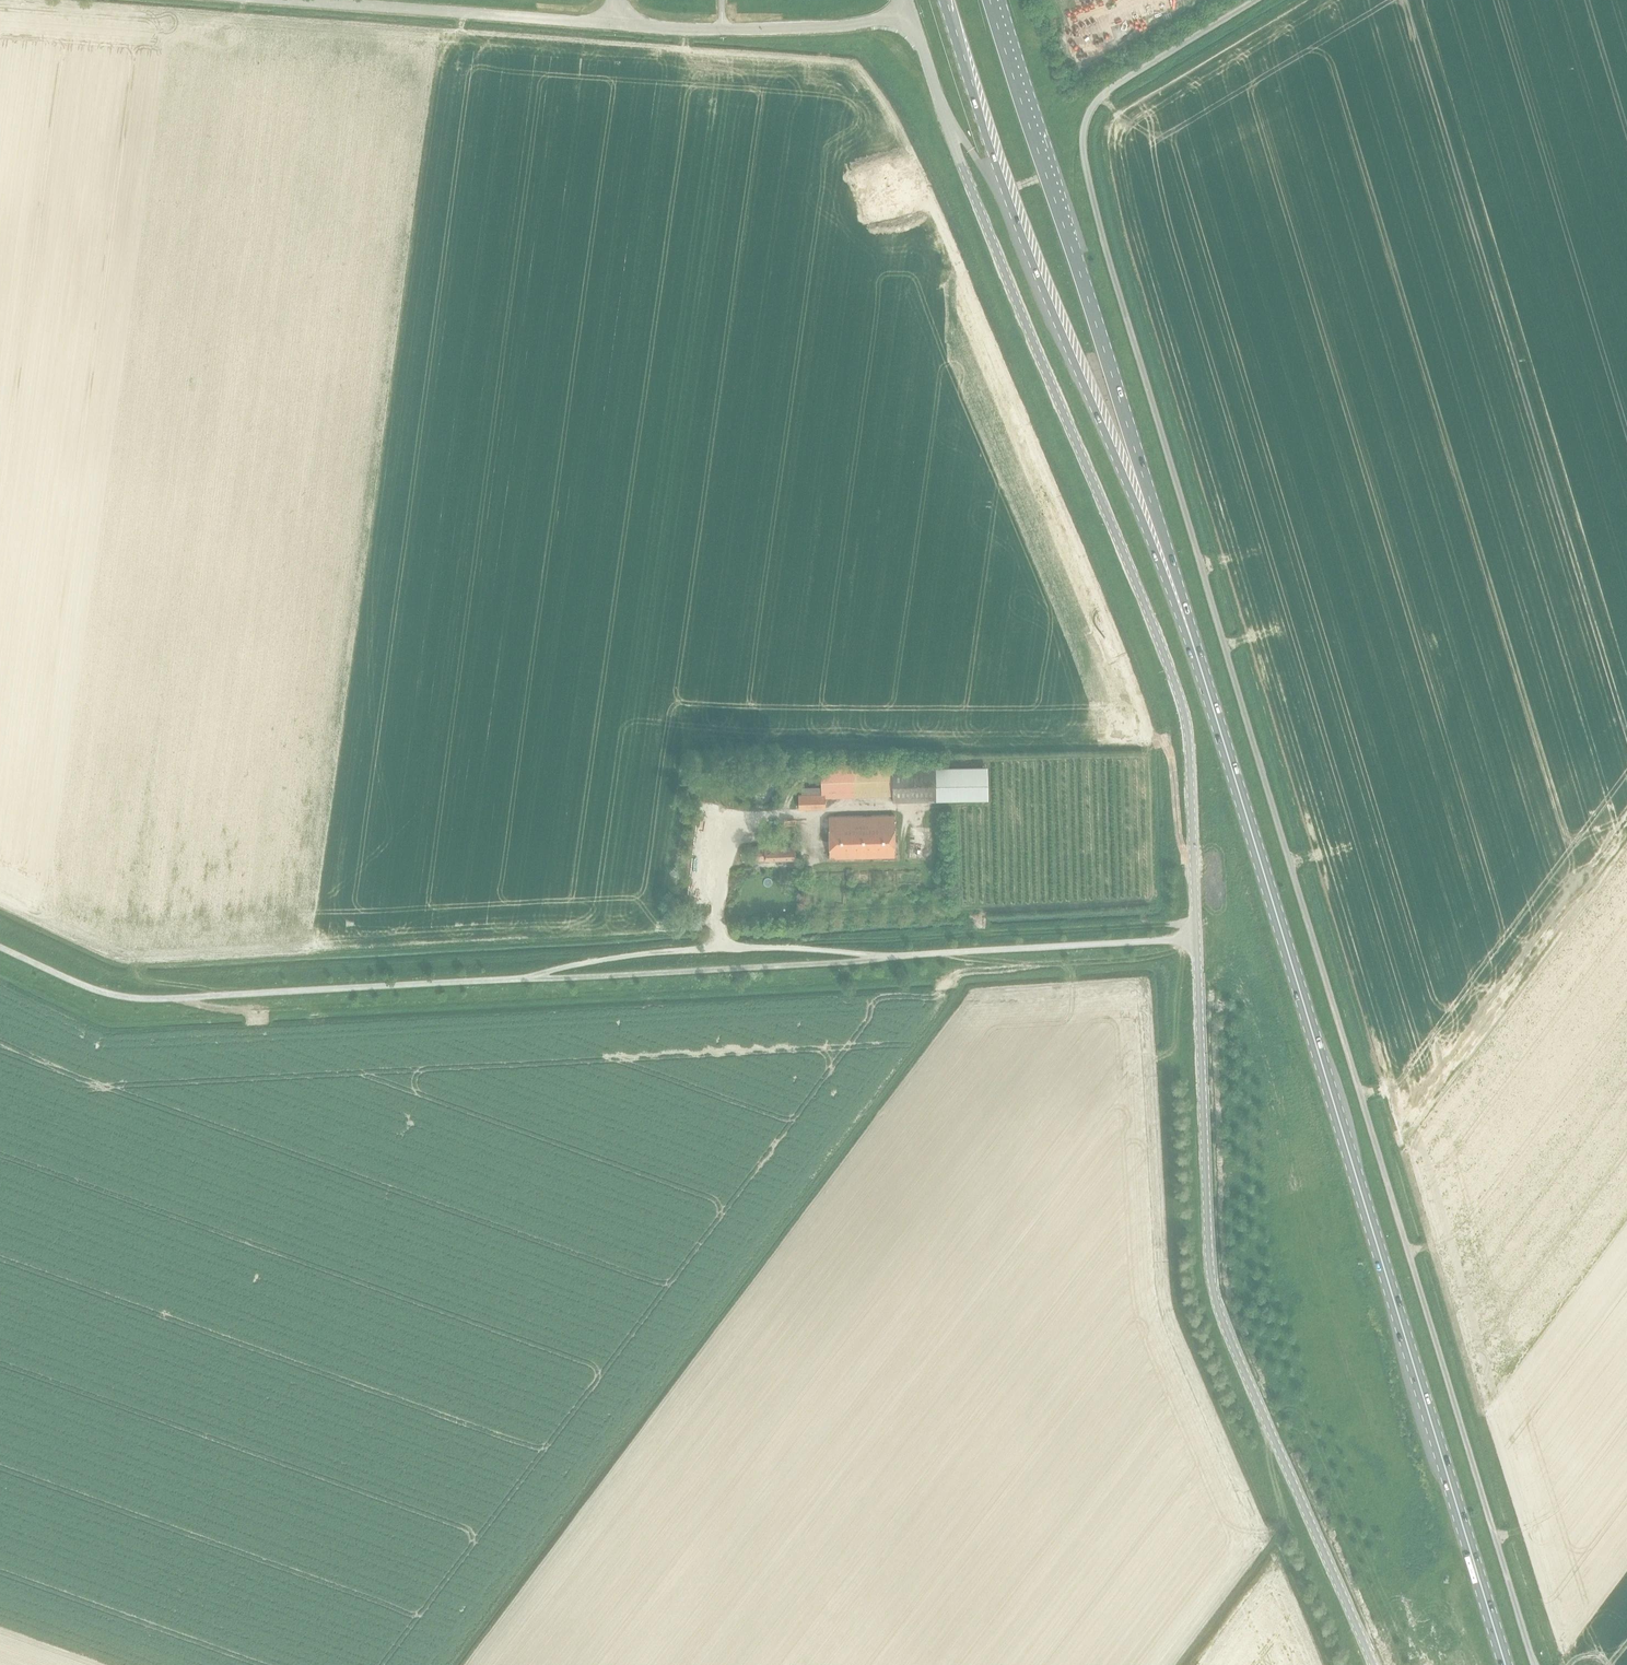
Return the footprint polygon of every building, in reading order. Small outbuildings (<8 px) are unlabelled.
[(892,763),(821,765),(822,793),(797,794),(797,809),(824,808),(824,797),(891,795),(892,800),(986,797),(985,766),(892,768),(892,763)] [(893,814),(827,816),(829,857),(894,855),(893,814)] [(755,846),(755,859),(795,858),(795,847),(778,847),(778,845),(755,846)]
